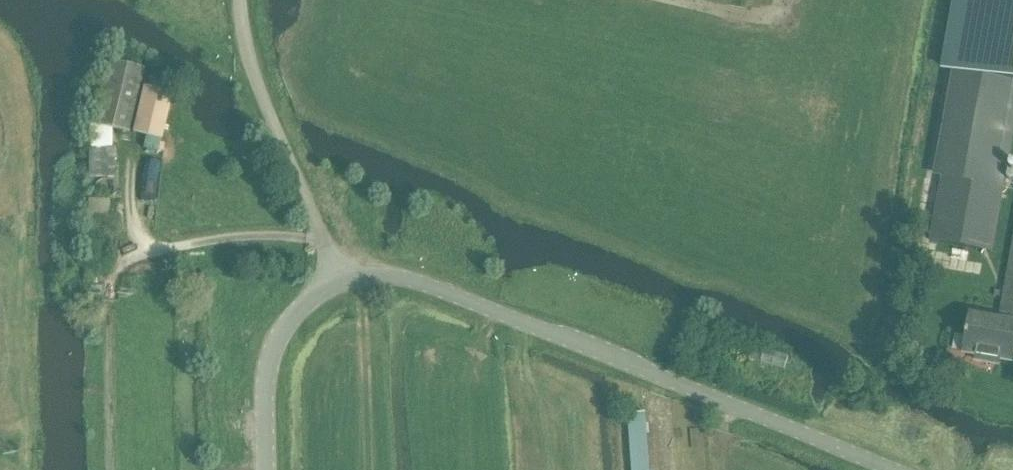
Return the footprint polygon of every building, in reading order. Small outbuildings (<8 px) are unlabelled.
[(944,69),(961,72),(1012,81),(1012,0),(956,0),(944,69)] [(108,61),(94,125),(109,128),(129,132),(143,69),(108,61)] [(929,241),(991,253),(1007,166),(1006,166),(1012,130),(1012,81),(961,72),(942,178),(929,241)] [(133,133),(161,140),(171,94),(143,87),(133,133)] [(109,128),(94,125),(88,125),(88,149),(88,178),(114,178),(114,149),(109,149),(109,128)] [(999,320),(1012,323),(1012,242),(999,320)] [(963,353),(975,356),(975,361),(998,365),(999,360),(1011,362),(1012,353),(1012,323),(999,320),(970,315),(963,353)] [(752,348),(748,358),(759,362),(762,351),(752,348)] [(628,416),(632,469),(649,469),(645,414),(628,416)]
